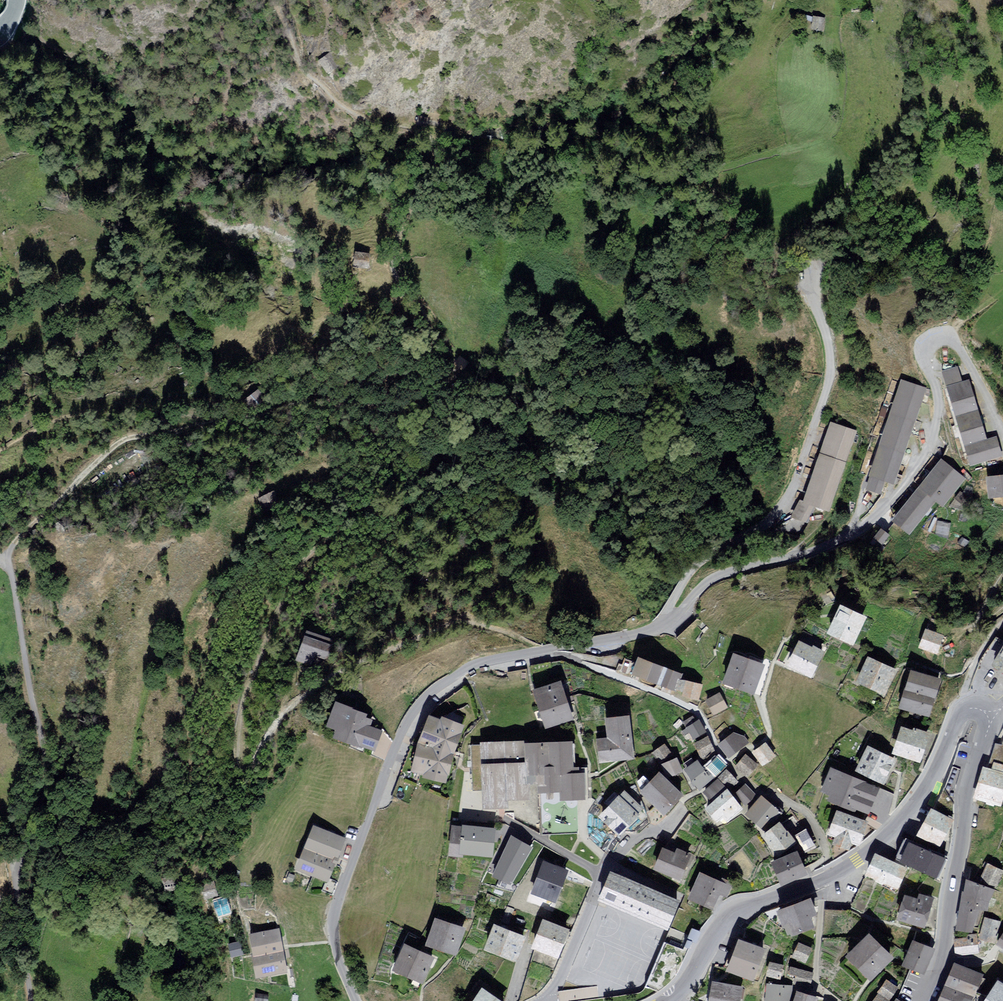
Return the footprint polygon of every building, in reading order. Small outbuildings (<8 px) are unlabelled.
[(851,11),(861,10),(861,0),(850,0),(851,11)] [(824,18),(813,17),(812,29),(823,30),(824,18)] [(338,66),(329,54),(320,61),(328,73),(338,66)] [(428,118),(419,116),(417,125),(427,126),(428,118)] [(369,254),(355,253),(354,266),(368,267),(369,254)] [(970,464),(1000,455),(995,439),(986,441),(968,381),(962,383),(957,367),(942,372),(970,464)] [(872,476),(868,488),(878,492),(883,479),(893,482),(924,390),(901,382),(869,475),(872,476)] [(264,399),(258,390),(245,399),(252,408),(264,399)] [(855,432),(831,424),(804,502),(800,500),(793,516),(806,522),(814,505),(828,510),(855,432)] [(941,461),(894,520),(909,532),(936,498),(944,504),(964,479),(941,461)] [(988,477),(990,498),(1002,496),(1002,476),(988,477)] [(280,503),(274,492),(260,499),(266,510),(280,503)] [(888,536),(880,530),(874,538),(882,544),(888,536)] [(968,541),(961,537),(958,542),(965,546),(968,541)] [(868,618),(844,607),(832,633),(857,644),(868,618)] [(943,636),(926,630),(920,647),(937,653),(943,636)] [(336,647),(306,636),(297,661),(312,666),(316,657),(330,663),(336,647)] [(824,655),(802,644),(791,666),(813,677),(824,655)] [(995,666),(1002,671),(1002,652),(995,666)] [(762,664),(735,655),(725,684),(753,693),(762,664)] [(681,675),(639,659),(633,674),(675,690),(679,680),(681,675)] [(896,672),(871,660),(860,683),(885,695),(896,672)] [(940,681),(914,673),(903,707),(930,716),(940,681)] [(698,699),(701,685),(679,680),(675,690),(684,692),(683,695),(698,699)] [(560,683),(534,691),(546,726),(571,718),(560,683)] [(722,696),(708,704),(714,716),(728,708),(722,696)] [(375,718),(339,705),(331,726),(340,729),(337,738),(358,746),(358,745),(376,751),(383,734),(371,730),(375,718)] [(429,747),(421,748),(414,771),(426,774),(426,778),(446,782),(447,778),(451,778),(456,756),(467,731),(463,730),(464,725),(445,717),(443,721),(433,716),(421,743),(429,747)] [(611,739),(597,740),(600,762),(633,758),(629,717),(608,719),(611,739)] [(913,732),(902,728),(894,753),(921,762),(930,734),(914,729),(913,732)] [(734,733),(719,744),(729,757),(749,743),(745,737),(734,733)] [(716,752),(708,737),(695,743),(702,759),(716,752)] [(529,739),(481,741),(484,811),(510,810),(510,802),(532,801),(531,785),(539,785),(540,795),(559,794),(559,804),(581,803),(588,803),(587,774),(576,775),(575,743),(529,745),(529,739)] [(774,756),(765,744),(753,752),(762,765),(774,756)] [(672,754),(664,745),(654,753),(661,763),(672,754)] [(995,745),(987,770),(1002,775),(1002,747),(995,745)] [(873,751),(862,773),(884,784),(896,763),(873,751)] [(757,765),(745,755),(737,765),(749,775),(757,765)] [(717,756),(706,768),(713,777),(727,766),(717,756)] [(667,777),(681,771),(676,759),(663,764),(667,777)] [(697,761),(685,770),(699,788),(713,777),(706,768),(704,769),(697,761)] [(984,769),(975,797),(1000,805),(1002,795),(1002,775),(987,770),(984,769)] [(737,782),(727,771),(718,778),(729,789),(737,782)] [(879,789),(831,771),(824,791),(833,794),(830,802),(868,816),(879,789)] [(664,814),(682,795),(659,774),(641,792),(664,814)] [(741,808),(717,781),(704,792),(713,803),(706,809),(717,821),(723,816),(727,821),(741,808)] [(755,795),(745,784),(735,794),(745,804),(755,795)] [(601,816),(619,834),(637,815),(636,814),(641,809),(624,792),(601,816)] [(763,797),(745,814),(763,831),(780,814),(763,797)] [(869,823),(840,812),(832,834),(839,836),(836,844),(851,849),(853,841),(862,844),(869,823)] [(954,823),(934,812),(921,837),(941,847),(954,823)] [(794,842),(780,824),(765,835),(779,853),(794,842)] [(346,839),(315,827),(298,871),(329,882),(346,839)] [(495,831),(456,827),(454,852),(493,855),(495,831)] [(814,847),(805,831),(794,837),(803,853),(814,847)] [(530,847),(512,838),(493,874),(511,884),(530,847)] [(947,860),(912,845),(905,862),(939,877),(942,872),(944,865),(947,860)] [(663,849),(654,869),(681,881),(692,856),(679,850),(676,855),(663,849)] [(801,854),(776,863),(784,883),(808,874),(801,854)] [(906,871),(879,858),(870,876),(898,889),(906,871)] [(566,872),(544,863),(533,892),(555,900),(566,872)] [(979,886),(996,893),(1002,875),(1002,871),(988,865),(979,886)] [(680,902),(614,873),(602,899),(609,902),(669,928),(680,902)] [(730,887),(700,875),(690,899),(713,908),(720,893),(727,896),(730,887)] [(979,886),(967,881),(965,893),(964,892),(957,930),(972,932),(980,909),(987,911),(989,902),(996,893),(979,886)] [(228,893),(212,896),(216,913),(232,910),(228,893)] [(908,899),(901,919),(925,928),(935,902),(920,897),(918,902),(908,899)] [(812,902),(782,912),(787,925),(792,923),(795,933),(815,927),(811,917),(817,915),(812,902)] [(999,922),(985,918),(979,939),(994,943),(999,922)] [(463,928),(436,919),(427,945),(455,954),(463,928)] [(570,931),(546,923),(537,948),(561,957),(570,931)] [(526,938),(497,927),(488,951),(517,962),(526,938)] [(689,938),(672,930),(646,988),(659,994),(678,976),(690,949),(692,950),(694,945),(698,946),(704,933),(694,929),(689,938)] [(279,933),(253,937),(260,977),(285,972),(279,933)] [(968,940),(955,941),(956,953),(977,951),(975,935),(968,935),(968,940)] [(892,958),(872,936),(851,956),(871,977),(892,958)] [(231,955),(243,954),(242,939),(230,940),(231,955)] [(764,949),(742,942),(733,971),(754,978),(764,949)] [(933,950),(916,942),(904,966),(922,974),(933,950)] [(433,957),(406,945),(395,970),(421,982),(433,957)] [(811,950),(800,945),(794,960),(805,964),(811,950)] [(784,968),(773,965),(770,977),(781,980),(784,968)] [(954,965),(951,972),(938,1000),(971,1000),(981,977),(954,965)] [(813,976),(792,970),(790,977),(797,979),(795,984),(809,988),(813,976)] [(880,994),(891,1000),(892,1000),(902,985),(891,978),(880,994)] [(998,982),(984,1000),(1002,1000),(1002,985),(998,982)] [(715,985),(712,1000),(740,1000),(742,990),(715,985)] [(771,987),(769,1000),(790,1000),(792,989),(771,987)] [(901,998),(905,1000),(910,1000),(916,993),(908,988),(901,998)] [(482,993),(477,1000),(495,1000),(482,993)]
